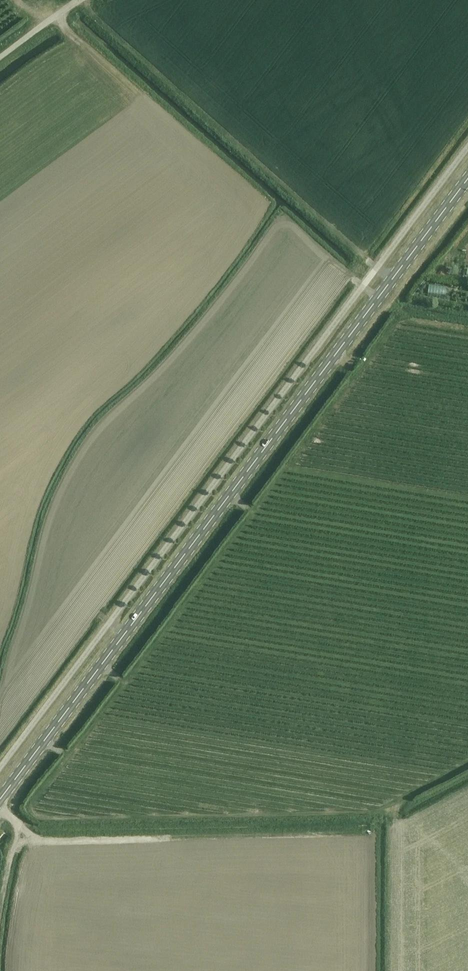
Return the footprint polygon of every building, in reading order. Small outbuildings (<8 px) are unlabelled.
[(53,0),(38,13),(42,18),(57,6),(53,0)] [(444,293),(445,286),(427,285),(426,292),(444,293)]
